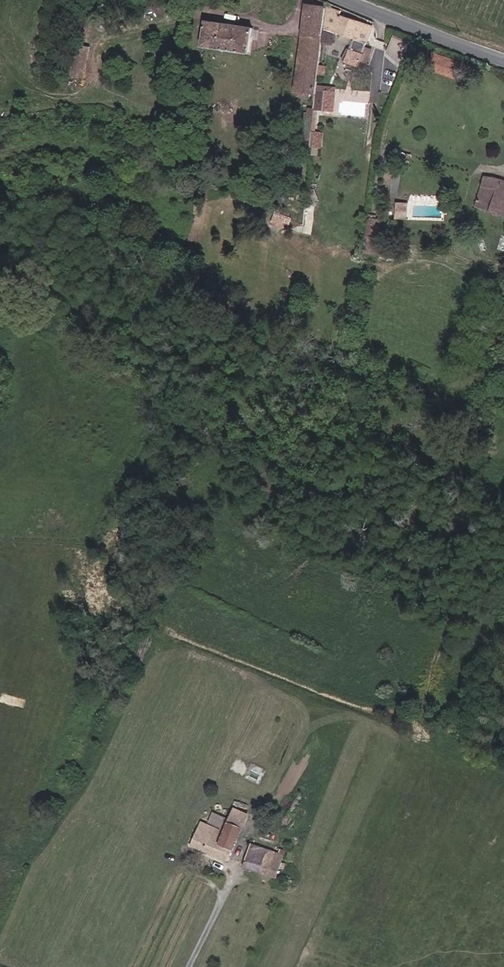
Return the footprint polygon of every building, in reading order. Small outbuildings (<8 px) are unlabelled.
[(315,93),(324,4),(304,3),(294,91),(315,93)] [(365,21),(342,13),(342,10),(328,4),(325,26),(346,34),(343,43),(339,42),(336,51),(339,52),(339,54),(352,59),(365,21)] [(244,52),(250,27),(205,18),(200,43),(244,52)] [(83,79),(88,50),(76,48),(71,77),(83,79)] [(315,109),(306,108),(303,145),(323,147),(324,130),(313,129),(315,109)] [(474,207),(503,218),(503,182),(495,179),(484,177),(474,207)] [(234,810),(224,835),(237,840),(247,816),(234,810)] [(181,842),(192,821),(188,820),(179,841),(181,842)] [(202,825),(192,821),(181,842),(193,848),(197,839),(200,829),(202,825)] [(210,833),(200,829),(197,839),(206,842),(207,839),(210,833)] [(197,839),(193,848),(227,863),(237,840),(224,835),(217,832),(213,841),(207,839),(206,842),(197,839)] [(242,870),(263,878),(269,858),(258,854),(257,855),(251,853),(249,858),(246,857),(242,870)] [(279,862),(269,858),(263,878),(273,881),(279,862)]
